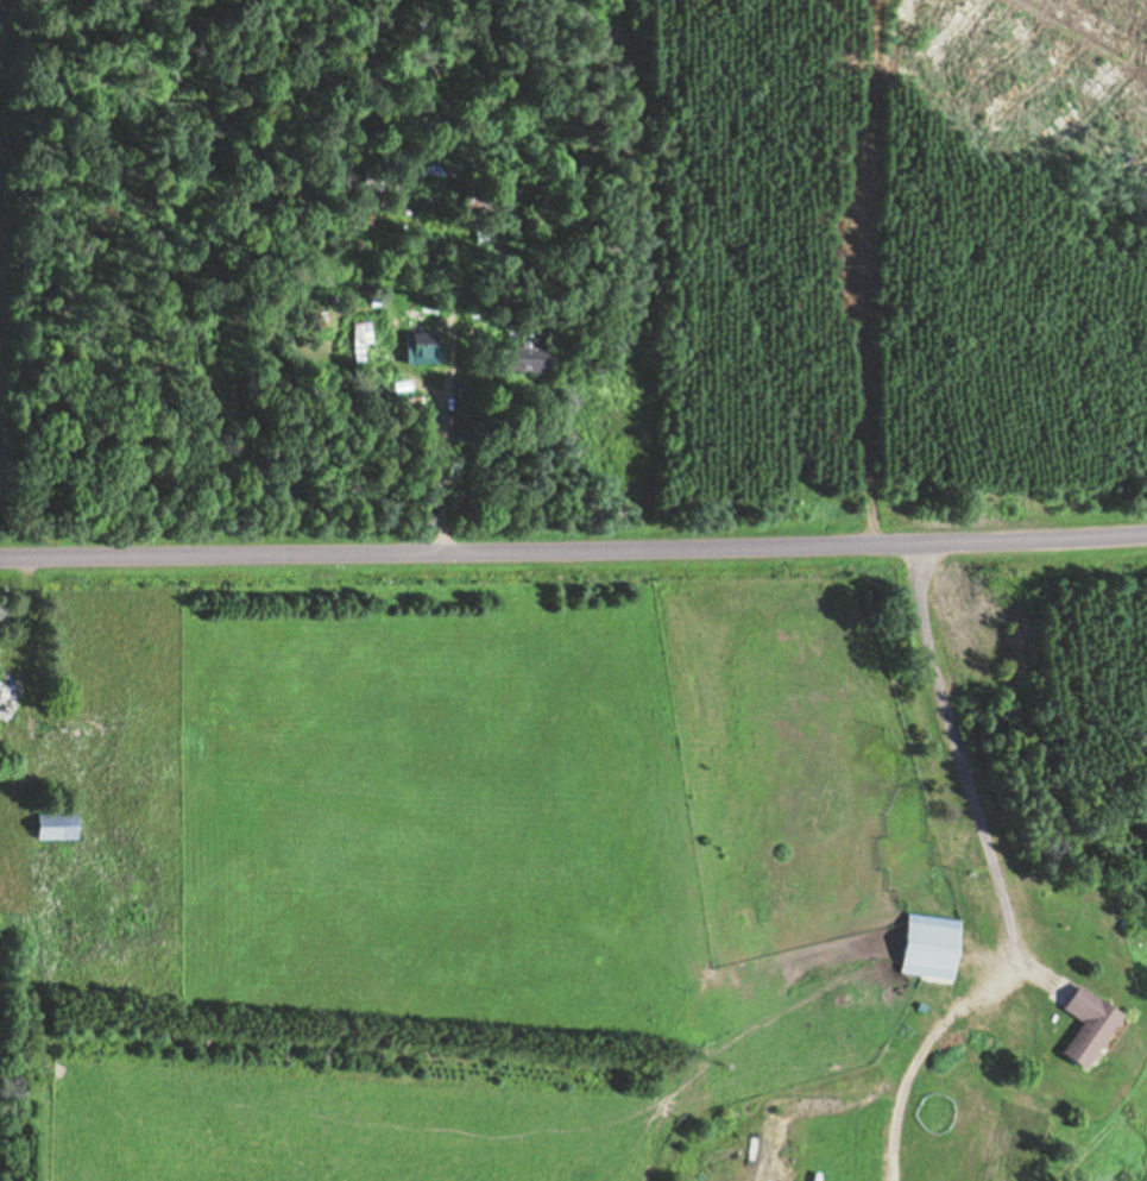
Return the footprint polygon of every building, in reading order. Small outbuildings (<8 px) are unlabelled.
[(354,322),(354,343),(371,343),(371,322),(354,322)] [(556,330),(506,326),(505,337),(520,338),(519,348),(509,347),(507,371),(552,375),(554,350),(532,348),(533,341),(555,342),(556,330)] [(408,332),(408,363),(434,363),(434,332),(408,332)] [(8,673),(7,680),(0,679),(0,719),(16,720),(19,674),(8,673)] [(77,815),(37,815),(37,839),(77,839),(77,815)] [(958,931),(906,925),(901,967),(953,973),(958,931)] [(1084,1071),(1120,1015),(1077,987),(1062,1011),(1081,1023),(1060,1056),(1084,1071)]
